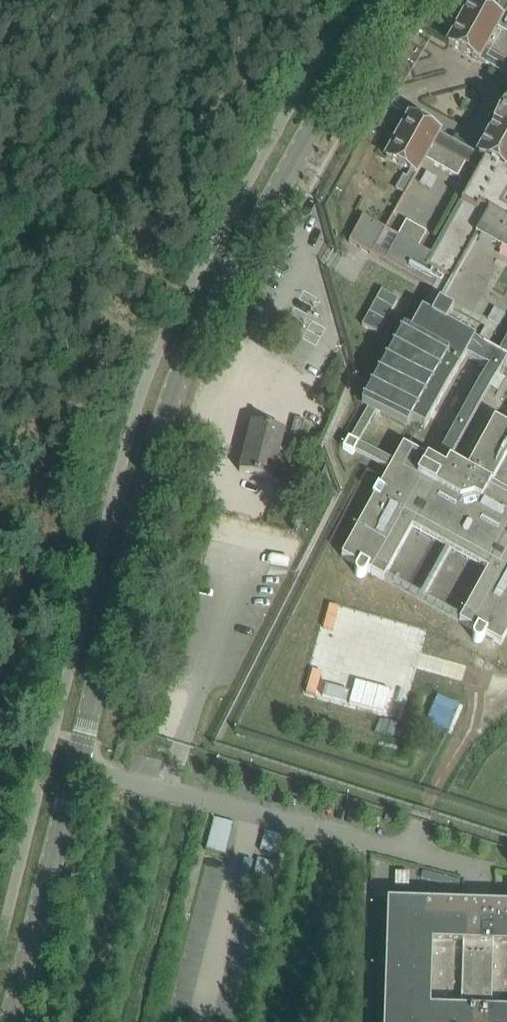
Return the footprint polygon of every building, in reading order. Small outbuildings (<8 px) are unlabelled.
[(500,29),(505,20),(503,19),(506,11),(506,0),(501,0),(493,14),(471,1),(469,4),(461,0),(458,0),(448,17),(461,24),(449,45),(478,62),(479,60),(506,76),(506,33),(500,29)] [(479,158),(438,135),(439,134),(409,117),(387,158),(410,172),(406,179),(403,177),(389,201),(399,207),(415,176),(418,178),(427,162),(458,179),(466,165),(477,171),(431,254),(420,248),(428,233),(407,222),(399,236),(363,217),(349,242),(434,288),(410,332),(404,329),(362,406),(367,409),(350,440),(349,439),(343,450),(353,455),(354,453),(371,463),(389,472),(342,557),(358,566),(356,570),(356,572),(356,575),(358,577),(360,578),(363,578),(365,577),(368,572),(384,581),(413,530),(488,571),(460,622),(476,631),(473,635),(473,638),(474,640),(476,642),(478,643),(480,643),(483,642),(486,637),(502,646),(506,637),(506,493),(492,485),(506,458),(506,427),(495,420),(467,471),(450,462),(445,469),(404,446),(394,464),(359,444),(376,414),(407,431),(412,422),(421,427),(473,338),(444,321),(451,307),(439,300),(476,237),(506,255),(506,210),(503,208),(506,200),(506,107),(479,158)] [(380,335),(399,300),(382,291),(363,326),(380,335)] [(302,437),(306,421),(296,419),(292,435),(302,437)] [(279,456),(285,431),(252,423),(246,447),(279,456)] [(272,480),(279,456),(246,447),(239,472),(272,480)] [(276,496),(284,499),(287,483),(278,481),(274,496),(276,496)] [(210,845),(230,848),(236,811),(216,808),(210,845)] [(172,1009),(218,1018),(261,821),(238,816),(230,850),(207,845),(172,1009)] [(265,840),(278,840),(279,821),(266,820),(265,840)] [(383,1021),(506,1021),(506,906),(387,902),(383,1021)]
